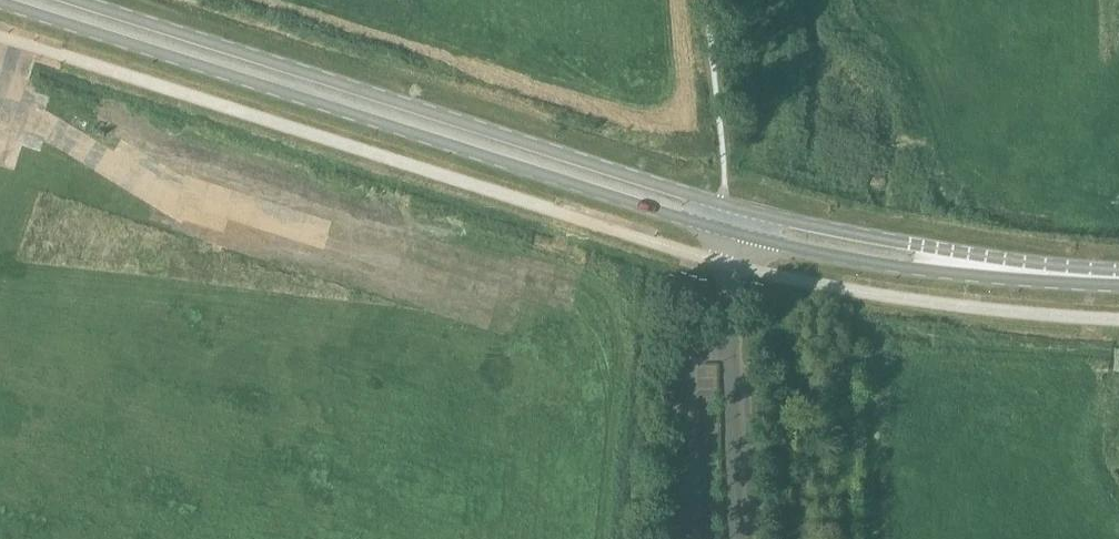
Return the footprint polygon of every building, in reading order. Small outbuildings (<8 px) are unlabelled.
[(688,325),(676,323),(675,330),(686,332),(688,325)]
